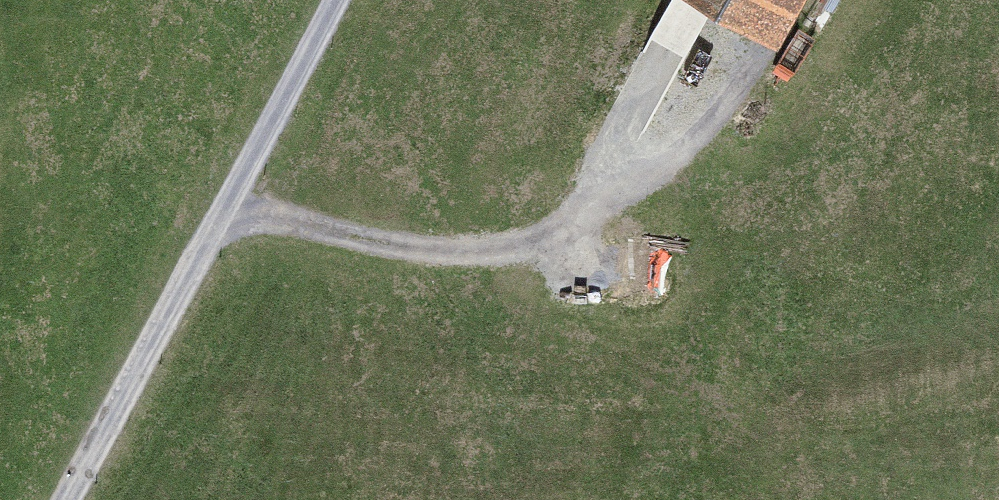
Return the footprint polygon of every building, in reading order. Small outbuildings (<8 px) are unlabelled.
[(665,2),(790,63),(821,0),(666,0),(665,2)]
